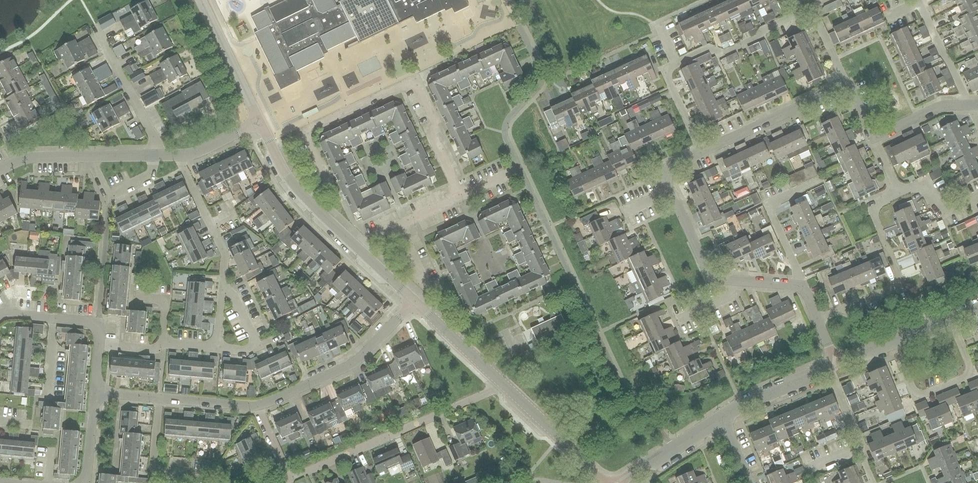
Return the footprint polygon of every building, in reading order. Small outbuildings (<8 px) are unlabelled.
[(153,10),(148,0),(131,9),(133,14),(120,20),(123,26),(153,10)] [(414,17),(417,23),(451,6),(455,13),(469,6),(466,0),(345,0),(341,2),(341,4),(337,6),(334,0),(286,0),(269,8),(270,10),(266,12),(266,10),(252,17),(258,31),(255,33),(257,37),(275,76),(274,76),(287,103),(300,96),(298,92),(305,89),(296,71),(325,57),(323,53),(356,36),(359,43),(358,43),(359,44),(414,17)] [(734,0),(726,0),(722,2),(730,18),(740,13),(734,0)] [(740,13),(743,18),(754,13),(751,8),(748,0),(734,0),(740,13)] [(761,0),(748,0),(751,8),(756,6),(760,10),(764,8),(761,0)] [(841,0),(839,0),(835,2),(838,8),(843,6),(841,0)] [(977,10),(977,5),(976,0),(970,0),(958,6),(962,13),(953,17),(955,21),(977,10)] [(730,18),(722,2),(711,7),(719,23),(730,18)] [(838,8),(835,2),(825,7),(828,13),(838,8)] [(719,23),(711,7),(700,12),(708,28),(719,23)] [(878,8),(867,13),(874,30),(886,24),(878,8)] [(141,28),(158,19),(153,10),(123,26),(126,31),(139,24),(141,28)] [(955,21),(959,19),(962,25),(953,29),(955,34),(977,23),(977,17),(975,11),(977,10),(955,21)] [(701,31),(708,28),(700,12),(689,17),(701,41),(704,40),(705,39),(701,31)] [(776,19),(773,12),(768,15),(771,21),(776,19)] [(874,30),(867,13),(856,18),(863,35),(874,30)] [(112,14),(98,21),(99,22),(103,30),(116,23),(112,15),(112,14)] [(847,14),(842,16),(845,23),(853,40),(863,35),(856,18),(854,15),(849,18),(847,14)] [(771,21),(768,15),(762,17),(765,24),(771,21)] [(701,41),(689,17),(678,22),(686,38),(692,35),(696,44),(701,41)] [(751,22),(746,25),(749,31),(754,29),(751,22)] [(835,32),(829,35),(834,45),(840,42),(841,45),(853,40),(845,23),(834,29),(835,32)] [(977,36),(977,23),(955,34),(957,38),(966,34),(969,40),(960,44),(961,45),(977,36)] [(749,31),(746,25),(741,27),(744,34),(749,31)] [(919,29),(921,34),(928,31),(925,26),(919,29)] [(138,53),(168,37),(163,27),(145,37),(148,41),(135,48),(138,53)] [(890,35),(895,46),(912,38),(907,27),(890,35)] [(785,54),(810,43),(804,31),(788,39),(791,46),(783,49),(785,54)] [(930,36),(928,31),(921,34),(924,39),(930,36)] [(729,33),(724,35),(727,41),(732,39),(729,33)] [(727,41),(724,35),(719,37),(722,44),(727,41)] [(961,45),(962,49),(971,44),(974,51),(977,50),(977,36),(961,45)] [(63,59),(93,43),(90,37),(77,43),(75,40),(54,51),(59,61),(63,59)] [(156,56),(173,47),(168,37),(138,53),(141,58),(153,51),(156,56)] [(917,49),(912,38),(895,46),(900,57),(917,49)] [(759,42),(754,45),(757,51),(762,49),(759,42)] [(96,48),(93,43),(63,59),(68,68),(85,59),(83,55),(96,48)] [(124,43),(116,48),(120,57),(129,52),(124,43)] [(815,53),(810,43),(785,54),(787,58),(795,55),(798,61),(815,53)] [(502,44),(488,51),(495,65),(500,62),(503,67),(517,61),(510,47),(505,50),(502,44)] [(757,51),(754,45),(748,47),(751,54),(757,51)] [(780,47),(773,50),(776,58),(784,55),(780,47)] [(929,51),(931,56),(938,53),(935,48),(929,51)] [(917,49),(900,57),(905,68),(922,60),(917,49)] [(495,65),(488,51),(478,56),(488,78),(493,75),(489,67),(495,65)] [(36,58),(33,52),(28,55),(31,61),(36,58)] [(711,60),(712,59),(709,53),(707,54),(704,55),(696,59),(697,62),(681,70),(686,81),(703,73),(700,67),(699,65),(711,60)] [(737,53),(731,55),(734,62),(740,59),(737,53)] [(795,76),(820,64),(815,53),(798,61),(801,67),(793,71),(795,76)] [(938,53),(931,56),(934,61),(940,58),(938,53)] [(646,54),(634,59),(642,75),(648,72),(652,80),(657,78),(646,54)] [(153,80),(182,64),(177,55),(160,64),(162,68),(150,75),(153,80)] [(734,62),(731,55),(726,58),(729,64),(734,62)] [(488,78),(478,56),(467,61),(473,75),(479,72),(483,80),(488,78)] [(922,60),(905,68),(911,79),(915,77),(927,71),(924,66),(934,61),(931,56),(922,60)] [(13,57),(0,63),(0,77),(18,67),(13,57)] [(41,67),(36,58),(31,61),(35,70),(41,67)] [(712,59),(711,60),(715,68),(719,66),(716,58),(712,59)] [(642,75),(634,59),(624,64),(635,88),(639,86),(636,78),(642,75)] [(971,60),(966,62),(968,68),(969,68),(970,70),(963,73),(972,92),(977,90),(977,76),(971,60)] [(473,75),(467,61),(456,66),(466,88),(471,86),(468,77),(473,75)] [(520,83),(523,74),(517,61),(503,67),(505,73),(500,75),(506,89),(520,83)] [(78,86),(110,69),(107,64),(92,72),(90,67),(73,77),(78,86)] [(136,64),(131,66),(134,72),(139,69),(136,64)] [(171,83),(188,74),(182,64),(153,80),(155,86),(168,79),(171,83)] [(635,88),(624,64),(613,69),(620,85),(627,82),(630,90),(635,88)] [(825,76),(820,64),(795,76),(797,80),(805,76),(809,83),(825,76)] [(466,88),(456,66),(445,71),(452,85),(457,82),(461,90),(466,88)] [(24,77),(18,67),(0,77),(0,80),(4,88),(24,77)] [(941,71),(944,76),(950,73),(948,68),(941,71)] [(113,74),(110,69),(78,86),(83,96),(100,87),(98,82),(113,74)] [(142,69),(130,76),(134,83),(146,77),(142,69)] [(620,85),(613,69),(602,74),(613,98),(617,96),(614,88),(620,85)] [(927,71),(915,77),(920,87),(936,80),(938,79),(936,80),(931,69),(927,71)] [(446,87),(452,85),(445,71),(431,77),(434,83),(428,85),(435,99),(449,93),(446,87)] [(691,92),(716,80),(714,76),(706,80),(703,73),(686,81),(691,92)] [(781,76),(775,79),(773,73),(767,75),(777,97),(789,92),(781,76)] [(936,80),(920,87),(925,99),(933,95),(939,92),(942,91),(939,86),(946,82),(949,88),(955,85),(950,73),(944,76),(944,77),(938,79),(936,80)] [(613,98),(602,74),(591,79),(592,83),(593,82),(598,95),(599,95),(605,92),(608,100),(613,98)] [(777,97),(767,75),(762,78),(764,84),(759,86),(766,102),(777,97)] [(29,88),(24,77),(4,88),(9,97),(10,98),(25,90),(29,88)] [(718,85),(716,80),(691,92),(696,103),(713,95),(710,89),(718,85)] [(182,92),(183,93),(193,111),(205,104),(203,101),(209,97),(201,82),(182,92)] [(600,99),(599,95),(598,95),(593,82),(592,83),(582,87),(593,112),(597,110),(594,102),(600,99)] [(766,102),(759,86),(754,88),(751,82),(745,85),(748,91),(756,107),(766,102)] [(105,96),(118,89),(115,84),(102,91),(100,87),(83,96),(88,105),(105,96)] [(572,96),(561,101),(573,126),(577,124),(573,115),(580,112),(581,114),(587,111),(588,114),(593,112),(582,87),(570,92),(572,96)] [(30,100),(25,90),(10,98),(9,97),(5,100),(11,110),(30,100)] [(156,90),(142,98),(147,107),(161,99),(156,90)] [(756,107),(748,91),(737,96),(744,113),(756,107)] [(183,93),(162,104),(170,119),(169,119),(174,128),(185,122),(182,117),(193,111),(183,93)] [(440,110),(462,100),(460,94),(451,98),(449,93),(435,99),(440,110)] [(120,94),(112,99),(114,104),(123,99),(120,94)] [(662,100),(659,94),(648,99),(651,105),(662,100)] [(701,114),(726,102),(724,98),(716,102),(713,95),(696,103),(701,114)] [(469,96),(462,100),(464,105),(471,101),(469,96)] [(61,104),(58,98),(52,101),(56,107),(61,104)] [(651,105),(648,99),(637,104),(640,110),(651,105)] [(16,120),(36,110),(30,100),(11,110),(16,120)] [(464,105),(462,100),(440,110),(445,121),(459,114),(456,109),(464,105)] [(568,128),(573,126),(561,101),(550,106),(551,108),(544,112),(552,129),(559,125),(558,123),(565,119),(568,128)] [(620,101),(615,103),(619,111),(622,109),(624,108),(620,101)] [(98,123),(128,107),(125,102),(112,108),(110,104),(93,113),(98,123)] [(394,102),(380,108),(387,122),(392,120),(395,125),(409,119),(402,105),(397,108),(394,102)] [(728,107),(726,102),(701,114),(707,125),(723,117),(720,111),(728,107)] [(637,104),(632,107),(635,113),(640,110),(637,104)] [(118,119),(130,112),(128,107),(98,123),(103,132),(120,123),(118,119)] [(387,122),(380,108),(370,113),(380,136),(385,133),(381,125),(387,122)] [(75,109),(69,113),(72,118),(78,115),(75,109)] [(22,131),(41,120),(36,110),(16,120),(22,131)] [(658,110),(654,112),(665,136),(676,131),(669,115),(662,118),(658,110)] [(822,125),(827,135),(842,128),(839,121),(842,119),(838,111),(826,117),(828,122),(822,125)] [(665,136),(654,112),(649,114),(653,122),(646,125),(654,141),(665,136)] [(380,136),(370,113),(359,118),(365,132),(371,130),(375,138),(380,136)] [(450,132),(472,121),(470,116),(462,120),(459,114),(445,121),(450,132)] [(611,116),(598,122),(600,128),(614,122),(611,116)] [(365,132),(359,118),(348,123),(358,146),(363,143),(360,135),(365,132)] [(414,129),(409,119),(395,125),(397,131),(389,135),(392,140),(414,129)] [(654,141),(646,125),(640,128),(636,120),(632,122),(643,146),(654,141)] [(475,127),(472,121),(450,132),(455,142),(469,136),(466,130),(475,127)] [(946,140),(969,129),(967,124),(960,128),(957,121),(941,129),(946,140)] [(643,146),(632,122),(627,124),(631,132),(624,135),(625,136),(629,146),(630,146),(632,151),(633,151),(643,146)] [(358,146),(348,123),(337,128),(344,143),(349,140),(353,148),(358,146)] [(804,139),(810,137),(804,124),(795,128),(797,132),(790,135),(799,155),(809,150),(804,139)] [(138,126),(131,129),(134,135),(141,131),(138,126)] [(338,145),(344,143),(337,128),(323,135),(326,141),(320,143),(327,157),(341,151),(338,145)] [(831,145),(854,134),(851,129),(844,133),(842,128),(827,135),(831,145)] [(419,140),(414,129),(392,140),(394,145),(402,141),(405,147),(419,140)] [(971,133),(969,129),(946,140),(951,151),(967,143),(964,137),(971,133)] [(799,155),(790,135),(785,137),(782,130),(777,132),(789,159),(799,155)] [(913,130),(908,132),(920,159),(930,154),(921,135),(916,137),(913,130)] [(789,159),(777,132),(772,135),(775,142),(770,144),(773,150),(777,159),(787,155),(789,159)] [(920,159),(908,132),(903,135),(906,142),(901,144),(909,159),(911,164),(920,159)] [(856,139),(854,134),(831,145),(836,155),(840,153),(839,153),(851,147),(849,143),(856,139)] [(471,141),(469,136),(455,142),(461,156),(467,154),(470,159),(483,153),(477,139),(471,141)] [(638,162),(633,151),(632,151),(630,146),(629,146),(625,136),(619,138),(619,140),(615,143),(626,167),(638,162)] [(768,152),(773,150),(770,144),(767,137),(758,141),(760,144),(753,148),(760,163),(770,158),(768,152)] [(561,151),(569,147),(566,139),(557,143),(561,151)] [(424,151),(419,140),(405,147),(407,153),(399,156),(402,161),(424,151)] [(626,167),(615,143),(610,145),(614,153),(608,156),(610,161),(615,172),(616,172),(626,167)] [(760,163),(753,148),(748,150),(745,143),(740,145),(750,167),(760,163)] [(977,151),(977,148),(977,146),(970,149),(967,143),(951,151),(956,161),(977,151)] [(909,159),(901,144),(894,148),(893,144),(884,148),(890,160),(893,167),(909,159)] [(750,167),(740,145),(735,147),(738,154),(734,157),(741,172),(750,167)] [(840,164),(866,152),(864,147),(857,150),(855,146),(851,147),(839,153),(840,153),(836,155),(840,164)] [(245,150),(236,155),(244,171),(249,169),(252,176),(257,174),(245,150)] [(332,168),(354,157),(352,152),(343,156),(341,151),(327,157),(332,168)] [(429,162),(424,151),(402,161),(404,167),(412,163),(415,168),(429,162)] [(956,161),(961,172),(977,165),(975,158),(977,157),(977,151),(956,161)] [(869,157),(866,152),(840,164),(845,174),(848,172),(849,172),(864,165),(862,160),(869,157)] [(244,171),(236,155),(226,159),(238,183),(242,181),(239,174),(244,171)] [(610,161),(604,164),(600,156),(596,158),(607,183),(618,177),(616,172),(615,172),(610,161)] [(741,172),(734,157),(727,160),(725,156),(717,160),(722,173),(728,170),(731,177),(733,181),(743,176),(741,172)] [(356,163),(354,157),(332,168),(337,179),(351,172),(348,166),(356,163)] [(607,183),(596,158),(591,160),(595,168),(588,171),(596,188),(607,183)] [(238,183),(226,159),(217,164),(225,180),(226,180),(230,178),(234,185),(238,183)] [(824,160),(817,163),(820,169),(826,166),(824,160)] [(435,176),(429,162),(415,168),(417,174),(412,176),(419,190),(432,184),(430,178),(435,176)] [(225,180),(217,164),(208,168),(216,185),(221,182),(225,190),(229,187),(226,180),(225,180)] [(813,165),(808,168),(813,178),(818,176),(813,165)] [(866,170),(864,165),(849,172),(853,182),(868,175),(876,172),(873,167),(866,170)] [(934,172),(930,173),(934,180),(944,175),(939,165),(932,168),(934,172)] [(977,178),(977,166),(977,165),(961,172),(967,183),(977,178)] [(596,188),(588,171),(582,174),(578,166),(574,168),(585,193),(596,188)] [(216,185),(208,168),(199,173),(202,181),(198,183),(204,195),(213,191),(211,187),(216,185)] [(585,193),(574,168),(569,170),(573,178),(567,181),(574,198),(585,193)] [(813,178),(808,168),(802,170),(807,181),(813,178)] [(712,169),(706,171),(709,178),(715,176),(712,169)] [(807,181),(802,170),(797,173),(802,183),(807,181)] [(342,189),(364,179),(362,174),(354,178),(351,172),(337,179),(342,189)] [(708,189),(705,183),(709,181),(704,172),(692,178),(694,183),(688,186),(691,192),(688,193),(690,197),(708,189)] [(419,190),(412,176),(407,179),(404,173),(390,180),(397,194),(403,191),(405,197),(419,190)] [(802,183),(797,173),(792,175),(797,186),(802,183)] [(191,198),(184,185),(186,184),(182,175),(176,178),(179,184),(178,185),(177,184),(175,183),(172,185),(174,189),(181,202),(191,198)] [(797,186),(792,175),(786,178),(791,189),(797,186)] [(879,189),(875,180),(871,182),(868,175),(853,182),(849,184),(856,199),(855,200),(867,195),(867,194),(879,189)] [(367,184),(364,179),(342,189),(347,200),(361,194),(358,188),(367,184)] [(31,209),(33,191),(27,190),(27,182),(22,181),(20,208),(31,209)] [(174,189),(172,185),(173,187),(168,190),(163,181),(159,183),(171,207),(181,202),(174,189)] [(366,191),(361,194),(347,200),(357,221),(362,218),(363,220),(390,207),(390,206),(395,203),(385,182),(366,191)] [(768,182),(762,185),(764,190),(770,187),(768,182)] [(43,210),(45,184),(40,183),(39,192),(33,191),(31,209),(43,210)] [(171,207),(159,183),(155,185),(159,194),(153,197),(155,200),(161,212),(171,207)] [(54,211),(56,193),(49,192),(50,184),(45,184),(43,210),(54,211)] [(65,212),(68,186),(63,185),(62,194),(56,193),(54,211),(65,212)] [(73,186),(68,186),(65,212),(76,213),(77,213),(78,200),(79,195),(72,195),(73,186)] [(822,186),(814,190),(818,197),(826,194),(822,186)] [(747,187),(735,193),(738,198),(750,193),(747,187)] [(252,188),(246,191),(249,198),(255,194),(252,188)] [(261,208),(276,197),(269,189),(262,194),(259,190),(255,194),(249,198),(248,199),(254,207),(257,204),(261,208)] [(697,206),(720,195),(718,191),(710,195),(708,189),(690,197),(692,201),(694,200),(697,206)] [(87,219),(90,193),(85,192),(84,201),(78,200),(77,213),(76,213),(76,218),(87,219)] [(8,219),(18,213),(10,197),(4,201),(0,193),(0,204),(8,219)] [(95,193),(90,193),(87,219),(99,220),(101,202),(94,202),(95,193)] [(155,200),(150,203),(146,194),(142,196),(153,220),(163,215),(161,212),(155,200)] [(791,216),(793,220),(811,211),(808,206),(812,204),(807,194),(795,200),(797,206),(791,208),(794,214),(791,216)] [(721,199),(720,195),(697,206),(700,211),(697,213),(699,217),(717,208),(714,203),(721,199)] [(153,220),(142,196),(137,198),(142,207),(136,210),(144,225),(153,220)] [(261,221),(282,205),(276,197),(261,208),(264,213),(253,221),(256,225),(261,221)] [(895,221),(897,225),(915,218),(912,212),(916,210),(912,200),(899,206),(901,211),(895,214),(898,220),(895,221)] [(524,218),(517,204),(512,206),(509,201),(495,207),(502,221),(507,219),(510,224),(524,218)] [(144,225),(136,210),(131,212),(126,203),(122,205),(134,230),(144,225)] [(134,230),(122,205),(118,207),(122,217),(116,219),(124,235),(134,230)] [(274,224),(288,213),(282,205),(261,221),(264,225),(270,220),(274,224)] [(497,223),(502,221),(495,207),(482,213),(484,219),(479,222),(485,235),(499,229),(497,223)] [(719,214),(717,208),(699,217),(701,220),(703,219),(706,225),(712,223),(715,228),(728,222),(726,220),(735,216),(732,211),(724,215),(723,213),(719,214)] [(200,216),(198,210),(188,215),(191,221),(200,216)] [(605,216),(600,219),(597,211),(581,219),(584,226),(589,224),(594,235),(619,224),(617,219),(608,223),(605,216)] [(800,228),(823,218),(821,214),(814,217),(811,211),(793,220),(795,223),(798,222),(800,228)] [(295,221),(288,213),(274,224),(277,229),(274,231),(281,240),(291,231),(288,227),(295,221)] [(747,213),(737,218),(739,222),(749,218),(747,213)] [(529,228),(524,218),(510,224),(512,230),(504,233),(506,238),(529,228)] [(817,225),(825,222),(824,221),(823,218),(800,228),(803,234),(800,235),(802,239),(805,238),(820,231),(817,225)] [(903,234),(926,224),(925,220),(917,223),(915,218),(897,225),(898,229),(901,228),(903,234)] [(465,221),(452,227),(458,241),(463,239),(466,244),(480,238),(474,224),(468,227),(465,221)] [(178,235),(183,245),(198,237),(200,236),(199,233),(197,232),(196,233),(195,231),(202,228),(199,222),(190,226),(191,228),(178,235)] [(621,228),(619,224),(594,235),(599,246),(608,242),(616,238),(615,238),(613,232),(621,228)] [(928,229),(926,224),(903,234),(906,240),(903,241),(905,245),(923,237),(921,232),(928,229)] [(299,246),(312,233),(304,225),(295,235),(291,231),(281,240),(289,248),(295,242),(299,246)] [(759,240),(767,258),(771,256),(770,253),(776,250),(773,244),(779,242),(771,225),(761,230),(765,237),(759,240)] [(453,244),(458,241),(452,227),(438,234),(441,239),(435,242),(442,256),(456,249),(453,244)] [(534,239),(529,228),(506,238),(509,244),(517,240),(520,246),(534,239)] [(822,235),(829,232),(827,228),(820,231),(805,238),(808,244),(805,245),(807,249),(825,241),(822,235)] [(941,233),(943,239),(949,237),(946,231),(941,233)] [(31,232),(30,239),(39,240),(39,233),(31,232)] [(753,252),(746,237),(740,240),(737,232),(733,234),(736,242),(743,257),(749,254),(750,257),(754,255),(753,252)] [(301,259),(319,240),(312,233),(299,246),(303,250),(297,256),(301,259)] [(229,249),(233,258),(250,250),(248,245),(251,243),(247,234),(234,240),(237,245),(229,249)] [(613,253),(638,241),(636,237),(628,241),(624,234),(615,238),(616,238),(608,242),(613,253)] [(767,258),(759,240),(753,242),(750,235),(746,237),(753,252),(754,255),(756,260),(762,257),(763,259),(767,258)] [(201,243),(198,237),(183,245),(187,254),(205,246),(212,243),(210,238),(201,243)] [(923,237),(905,245),(906,249),(909,248),(912,254),(914,253),(916,252),(932,245),(932,246),(934,245),(932,240),(925,243),(923,237)] [(539,250),(534,239),(520,246),(522,251),(514,255),(516,260),(539,250)] [(314,260),(326,246),(319,240),(301,259),(304,262),(310,256),(314,260)] [(585,240),(578,243),(580,248),(587,245),(585,240)] [(640,246),(638,241),(613,253),(618,264),(628,260),(627,259),(635,256),(632,249),(640,246)] [(736,242),(730,244),(729,241),(719,245),(725,258),(730,255),(733,261),(739,259),(740,261),(744,259),(743,257),(736,242)] [(827,247),(825,241),(807,249),(808,253),(811,251),(814,258),(820,255),(823,260),(835,255),(831,245),(827,247)] [(116,244),(115,255),(131,257),(132,246),(116,244)] [(276,253),(281,249),(278,244),(272,249),(276,253)] [(975,245),(969,248),(967,244),(957,248),(963,261),(968,259),(971,265),(977,262),(977,265),(977,254),(975,245)] [(85,257),(86,247),(71,245),(70,245),(69,256),(85,257)] [(916,252),(914,253),(915,257),(918,256),(920,262),(943,253),(948,251),(946,247),(942,248),(934,251),(932,246),(932,245),(916,252)] [(206,249),(205,246),(187,254),(192,264),(205,258),(206,260),(215,256),(212,250),(205,253),(205,251),(206,251),(206,249)] [(257,246),(250,250),(233,258),(238,267),(255,259),(252,254),(259,250),(257,246)] [(321,267),(334,253),(326,246),(314,260),(308,266),(312,269),(317,263),(321,267)] [(446,266),(469,256),(466,251),(458,255),(456,249),(442,256),(446,266)] [(56,273),(58,254),(50,254),(51,251),(39,250),(39,257),(38,257),(37,274),(37,276),(40,277),(42,275),(42,274),(43,274),(42,284),(54,286),(56,273)] [(544,261),(539,250),(516,260),(519,265),(527,262),(530,267),(544,261)] [(632,270),(657,259),(655,255),(647,258),(644,251),(635,256),(627,259),(628,260),(632,270)] [(875,260),(869,262),(875,278),(876,281),(881,279),(879,276),(886,274),(883,267),(889,265),(883,252),(873,256),(875,260)] [(336,273),(333,270),(342,261),(334,253),(321,267),(325,271),(320,277),(322,279),(318,284),(323,288),(327,283),(336,273)] [(923,268),(920,269),(922,273),(940,266),(937,260),(945,257),(943,253),(920,262),(923,268)] [(26,273),(28,256),(17,255),(15,269),(12,269),(14,279),(19,279),(20,272),(21,272),(21,273),(23,275),(26,275),(26,273)] [(130,267),(131,257),(115,255),(114,266),(130,267)] [(869,262),(866,255),(862,257),(865,264),(859,266),(867,285),(871,283),(869,280),(875,278),(869,262)] [(6,264),(10,262),(6,256),(2,258),(0,259),(0,277),(1,278),(0,278),(2,280),(5,279),(5,276),(6,275),(10,281),(14,279),(12,269),(9,271),(6,264)] [(37,274),(38,257),(28,256),(26,273),(32,273),(31,283),(36,284),(37,276),(37,274)] [(81,301),(85,257),(69,256),(65,299),(81,301)] [(471,261),(469,256),(446,266),(452,277),(466,271),(463,265),(471,261)] [(257,264),(255,259),(238,267),(242,277),(250,273),(253,277),(265,271),(261,262),(257,264)] [(271,262),(274,268),(280,265),(277,259),(271,262)] [(659,263),(657,259),(632,270),(638,281),(654,273),(651,267),(659,263)] [(550,274),(544,261),(530,267),(532,273),(527,275),(533,289),(547,283),(544,277),(550,274)] [(867,285),(859,266),(853,269),(850,261),(846,263),(855,286),(861,284),(863,286),(867,285)] [(855,286),(846,263),(842,265),(845,272),(839,275),(847,293),(851,291),(849,288),(855,286)] [(152,313),(153,308),(131,306),(131,311),(126,310),(130,267),(114,266),(110,309),(109,309),(108,314),(119,315),(119,316),(130,317),(129,333),(145,334),(147,312),(152,313)] [(953,269),(947,271),(946,270),(942,271),(940,266),(922,273),(923,277),(926,276),(929,282),(935,280),(937,285),(950,280),(962,275),(955,274),(953,269)] [(257,283),(261,292),(278,284),(275,279),(279,277),(275,268),(262,275),(265,279),(257,283)] [(847,293),(839,275),(833,277),(829,268),(820,272),(822,278),(827,290),(833,288),(835,294),(841,292),(843,295),(847,293)] [(533,289),(527,275),(521,278),(517,269),(512,272),(523,294),(533,289)] [(341,291),(354,277),(346,270),(340,277),(336,273),(327,283),(332,289),(330,291),(335,297),(341,291)] [(457,288),(479,278),(476,273),(468,276),(466,271),(452,277),(457,288)] [(298,277),(305,284),(309,280),(310,279),(303,272),(298,277)] [(523,294),(512,272),(507,274),(511,282),(505,285),(512,299),(523,294)] [(643,292),(667,281),(665,276),(657,280),(654,273),(638,281),(643,292)] [(348,298),(361,284),(354,277),(341,291),(335,297),(339,300),(344,294),(348,298)] [(481,283),(479,278),(457,288),(461,298),(476,292),(473,287),(481,283)] [(512,299),(505,285),(499,288),(496,280),(490,282),(501,304),(512,299)] [(189,282),(188,293),(205,295),(207,295),(208,292),(206,290),(205,290),(205,288),(212,289),(213,282),(205,281),(203,281),(203,283),(189,282)] [(661,289),(669,285),(667,281),(643,292),(648,303),(664,296),(661,289)] [(501,304),(490,282),(485,284),(489,293),(484,295),(490,309),(501,304)] [(266,302),(290,290),(288,286),(280,289),(278,284),(261,292),(266,302)] [(350,311),(369,291),(361,284),(348,298),(353,302),(347,307),(350,311)] [(300,294),(307,291),(304,285),(298,289),(300,294)] [(292,294),(290,290),(266,302),(270,311),(287,303),(284,298),(292,294)] [(363,312),(376,298),(369,291),(350,311),(354,314),(359,308),(363,312)] [(490,309),(484,295),(478,298),(476,292),(461,298),(468,313),(474,310),(476,316),(490,309)] [(204,301),(205,295),(188,293),(187,304),(213,306),(214,302),(204,301)] [(778,295),(774,297),(785,322),(796,317),(789,300),(782,303),(778,295)] [(785,322),(774,297),(769,299),(773,307),(766,311),(770,318),(774,327),(775,327),(785,322)] [(384,305),(376,298),(363,312),(367,316),(365,319),(372,325),(381,315),(378,312),(384,305)] [(287,303),(270,311),(275,320),(283,316),(285,321),(301,313),(298,307),(294,299),(287,303)] [(213,311),(213,306),(187,304),(186,314),(202,316),(203,310),(213,311)] [(304,304),(298,307),(301,313),(307,310),(304,304)] [(770,318),(764,321),(757,305),(752,307),(767,339),(778,334),(775,327),(774,327),(770,318)] [(346,316),(350,311),(347,307),(342,312),(346,316)] [(767,339),(752,307),(745,311),(747,316),(751,317),(755,325),(748,328),(756,344),(767,339)] [(639,321),(644,332),(661,324),(658,318),(666,314),(663,309),(639,321)] [(205,316),(202,316),(186,314),(184,325),(199,327),(199,329),(209,330),(209,323),(202,323),(202,321),(203,321),(205,319),(205,316)] [(539,346),(570,332),(562,314),(531,328),(539,346)] [(756,344),(748,328),(742,331),(738,322),(734,325),(730,317),(730,318),(745,349),(756,344)] [(745,349),(730,318),(723,321),(727,328),(729,327),(733,335),(726,338),(728,342),(724,343),(723,346),(728,355),(730,356),(745,349)] [(346,335),(350,332),(345,320),(336,324),(337,328),(332,330),(340,347),(349,343),(346,335)] [(351,326),(353,329),(359,323),(356,321),(351,326)] [(332,330),(329,323),(325,325),(328,332),(323,334),(330,351),(340,347),(332,330)] [(43,334),(44,325),(32,324),(32,328),(17,327),(16,338),(33,340),(36,340),(36,337),(34,335),(33,335),(34,333),(43,334)] [(649,343),(674,331),(672,327),(664,330),(661,324),(644,332),(649,343)] [(83,345),(84,335),(84,330),(79,329),(78,334),(68,333),(67,344),(73,345),(83,345)] [(330,351),(323,334),(318,337),(314,329),(310,331),(321,355),(330,351)] [(321,355),(310,331),(306,333),(309,340),(304,343),(312,359),(321,355)] [(676,336),(674,331),(649,343),(654,354),(663,350),(663,349),(671,346),(670,346),(668,339),(676,336)] [(32,346),(33,340),(16,338),(15,349),(42,351),(42,347),(32,346)] [(671,346),(663,349),(663,350),(668,360),(693,349),(697,346),(701,345),(699,340),(691,344),(683,348),(679,341),(670,346),(671,346)] [(312,359),(304,343),(299,345),(297,341),(288,345),(294,358),(299,356),(302,364),(312,359)] [(418,351),(414,342),(403,347),(414,371),(419,368),(420,369),(424,367),(425,366),(430,363),(423,349),(418,351)] [(278,353),(275,354),(283,372),(293,367),(287,354),(289,353),(285,344),(279,347),(282,354),(280,354),(278,353)] [(89,346),(83,345),(73,345),(67,403),(55,402),(55,403),(39,401),(39,406),(45,407),(43,429),(44,429),(43,434),(54,435),(55,430),(59,430),(61,409),(83,411),(89,346)] [(275,354),(272,347),(267,349),(271,358),(266,361),(273,376),(283,372),(275,354)] [(397,362),(392,364),(398,377),(403,375),(403,376),(405,376),(408,374),(409,373),(414,371),(403,347),(392,352),(397,362)] [(41,356),(42,351),(15,349),(14,360),(31,361),(31,355),(41,356)] [(695,353),(693,349),(668,360),(674,371),(683,367),(682,367),(690,363),(687,357),(695,353)] [(182,361),(183,361),(183,358),(179,358),(178,359),(177,360),(176,360),(177,353),(170,352),(169,362),(171,362),(170,377),(181,378),(182,361)] [(191,379),(194,352),(189,352),(188,361),(183,361),(182,361),(181,378),(191,379)] [(204,363),(198,362),(199,352),(194,352),(191,379),(202,380),(204,363)] [(204,360),(204,363),(202,380),(213,381),(215,366),(217,366),(218,357),(211,356),(210,363),(209,363),(209,362),(207,360),(204,360)] [(235,383),(237,363),(233,363),(231,365),(231,366),(230,365),(230,358),(224,357),(223,367),(225,367),(224,382),(235,383)] [(266,361),(265,358),(262,360),(261,362),(262,363),(260,364),(257,357),(250,360),(252,370),(257,368),(263,381),(273,376),(266,361)] [(159,384),(161,363),(112,358),(111,374),(154,378),(154,384),(159,384)] [(247,370),(252,370),(250,360),(243,359),(243,367),(241,366),(241,365),(240,364),(237,363),(235,383),(246,384),(247,370)] [(708,375),(706,369),(712,366),(710,362),(702,365),(699,359),(690,363),(682,367),(683,367),(688,378),(689,377),(692,383),(694,383),(708,377),(708,375)] [(30,367),(31,361),(14,360),(13,370),(40,373),(40,368),(30,367)] [(399,379),(398,377),(392,364),(388,366),(388,365),(377,370),(387,394),(392,392),(389,385),(395,382),(395,381),(399,379)] [(867,381),(869,386),(890,377),(885,366),(869,373),(871,379),(867,381)] [(39,378),(40,373),(13,370),(12,381),(29,383),(29,382),(29,377),(39,378)] [(387,394),(377,370),(366,375),(372,389),(367,391),(372,403),(383,398),(384,395),(387,394)] [(726,376),(723,370),(714,374),(717,380),(726,376)] [(894,388),(890,377),(869,386),(871,391),(875,389),(878,395),(894,388)] [(972,393),(966,395),(974,413),(977,411),(977,394),(977,393),(977,379),(968,383),(972,393)] [(31,383),(29,382),(29,383),(12,381),(11,392),(25,394),(25,396),(35,397),(36,390),(28,389),(28,388),(29,388),(31,386),(31,383)] [(372,403),(367,391),(363,393),(358,383),(347,388),(358,412),(363,409),(360,403),(366,400),(367,403),(368,405),(372,403)] [(855,392),(851,383),(842,387),(846,395),(855,392)] [(255,386),(250,386),(250,390),(248,390),(248,397),(257,398),(255,386)] [(358,412),(347,388),(336,393),(342,406),(338,408),(344,422),(349,420),(344,410),(350,407),(353,414),(358,412)] [(899,398),(894,388),(878,395),(880,400),(876,402),(878,407),(899,398)] [(974,413),(966,395),(961,397),(957,388),(947,392),(952,404),(957,402),(963,417),(974,413)] [(443,397),(440,391),(428,396),(430,403),(443,397)] [(946,406),(952,404),(947,392),(937,396),(941,405),(935,408),(942,426),(953,422),(946,406)] [(833,395),(822,399),(831,420),(835,418),(834,414),(840,411),(833,395)] [(850,406),(858,403),(855,395),(847,399),(850,406)] [(415,410),(423,406),(419,398),(411,402),(415,410)] [(903,409),(899,398),(878,407),(880,412),(884,410),(887,416),(903,409)] [(831,420),(822,399),(811,403),(818,420),(824,418),(826,422),(831,420)] [(344,422),(338,408),(333,410),(329,401),(318,406),(329,429),(344,422)] [(942,426),(935,408),(929,410),(926,401),(915,405),(920,417),(926,415),(932,430),(942,426)] [(818,420),(811,403),(801,408),(810,429),(814,427),(813,422),(818,420)] [(853,413),(859,411),(856,404),(851,407),(853,413)] [(123,411),(122,422),(138,423),(139,412),(138,412),(139,407),(128,406),(127,411),(123,411)] [(329,429),(318,406),(307,410),(311,420),(307,422),(313,437),(318,434),(319,435),(324,433),(324,431),(329,429)] [(408,413),(406,407),(397,411),(399,417),(404,414),(408,413)] [(393,408),(385,411),(389,421),(398,417),(393,408)] [(810,429),(801,408),(790,412),(797,429),(803,426),(805,431),(810,429)] [(187,439),(189,412),(185,411),(184,421),(178,421),(178,420),(176,438),(187,439)] [(313,437),(307,422),(302,424),(296,411),(285,416),(296,439),(301,437),(298,431),(304,428),(309,440),(314,438),(313,437)] [(178,420),(178,421),(178,418),(175,418),(173,419),(173,420),(171,420),(172,413),(165,412),(164,422),(167,422),(165,437),(176,438),(178,420)] [(198,439),(199,422),(193,422),(194,412),(189,412),(187,439),(198,439)] [(797,429),(790,412),(780,416),(789,437),(799,433),(797,429)] [(209,440),(211,413),(206,413),(205,423),(199,422),(198,439),(209,440)] [(221,424),(215,424),(216,414),(211,413),(209,440),(219,441),(221,424)] [(910,422),(918,419),(915,413),(908,416),(910,422)] [(296,439),(285,416),(274,421),(282,438),(288,435),(291,441),(296,439)] [(789,437),(780,416),(769,421),(771,426),(771,425),(776,437),(777,437),(782,435),(784,439),(789,437)] [(234,428),(235,418),(228,417),(227,425),(226,425),(226,424),(224,422),(221,422),(221,424),(219,441),(231,442),(232,428),(234,428)] [(465,443),(481,436),(474,421),(462,426),(461,425),(454,428),(460,443),(450,447),(455,460),(470,454),(465,443)] [(137,434),(138,423),(122,422),(121,433),(126,433),(137,434)] [(861,432),(867,430),(864,422),(858,425),(860,429),(861,432)] [(917,424),(911,427),(905,429),(901,422),(897,424),(907,448),(918,443),(925,440),(921,430),(920,430),(917,424)] [(907,448),(897,424),(892,426),(895,433),(889,436),(896,452),(907,448)] [(780,446),(777,437),(776,437),(771,425),(771,426),(761,430),(769,451),(780,446)] [(827,441),(838,437),(834,429),(824,434),(827,441)] [(77,475),(81,432),(65,430),(61,474),(55,473),(54,478),(70,480),(71,475),(77,475)] [(769,451),(761,430),(750,434),(757,451),(763,448),(765,453),(769,451)] [(896,452),(889,436),(884,438),(880,430),(876,432),(886,457),(896,452)] [(12,458),(15,431),(10,431),(9,441),(4,440),(3,440),(2,457),(12,458)] [(23,459),(25,442),(19,442),(20,432),(15,431),(12,458),(23,459)] [(886,457),(876,432),(871,434),(874,442),(868,445),(875,461),(886,457)] [(137,434),(126,433),(122,476),(101,474),(100,482),(116,482),(128,482),(139,482),(149,482),(150,479),(138,478),(142,434),(137,434)] [(235,445),(240,455),(258,447),(256,444),(254,443),(253,444),(253,442),(259,439),(256,433),(248,437),(249,439),(235,445)] [(340,437),(342,442),(350,439),(348,433),(340,437)] [(817,437),(820,444),(827,441),(824,434),(817,437)] [(38,446),(39,436),(32,435),(31,443),(30,443),(30,442),(28,440),(25,440),(25,442),(23,459),(34,460),(35,446),(38,446)] [(938,436),(929,439),(932,447),(941,444),(938,436)] [(446,466),(453,464),(446,449),(436,453),(430,438),(413,445),(423,467),(443,458),(446,466)] [(801,445),(793,449),(795,454),(803,450),(801,445)] [(930,465),(955,454),(954,451),(953,452),(950,445),(934,451),(936,457),(928,460),(930,465)] [(259,461),(267,457),(264,451),(258,454),(257,453),(258,452),(259,450),(258,447),(240,455),(244,465),(241,467),(244,473),(253,469),(251,462),(258,459),(259,461)] [(403,472),(415,467),(409,454),(401,457),(399,454),(400,453),(397,448),(373,459),(376,466),(375,466),(380,476),(389,472),(387,468),(399,462),(403,472)] [(293,456),(296,462),(303,459),(301,453),(293,456)] [(957,458),(955,454),(930,465),(932,470),(940,466),(942,472),(958,465),(955,458),(957,458)] [(776,467),(784,464),(780,456),(773,459),(776,467)] [(833,482),(844,482),(860,476),(855,465),(838,472),(841,479),(833,482)] [(964,475),(962,471),(961,472),(958,465),(942,472),(945,477),(936,480),(935,478),(930,480),(932,482),(943,482),(964,475)] [(366,475),(363,467),(349,473),(353,482),(377,482),(372,472),(366,475)] [(795,477),(794,472),(785,476),(782,469),(766,476),(769,482),(781,482),(795,477)] [(706,479),(704,474),(696,478),(693,471),(676,478),(678,482),(696,482),(706,479)] [(964,475),(943,482),(965,482),(964,478),(965,478),(964,475)]
